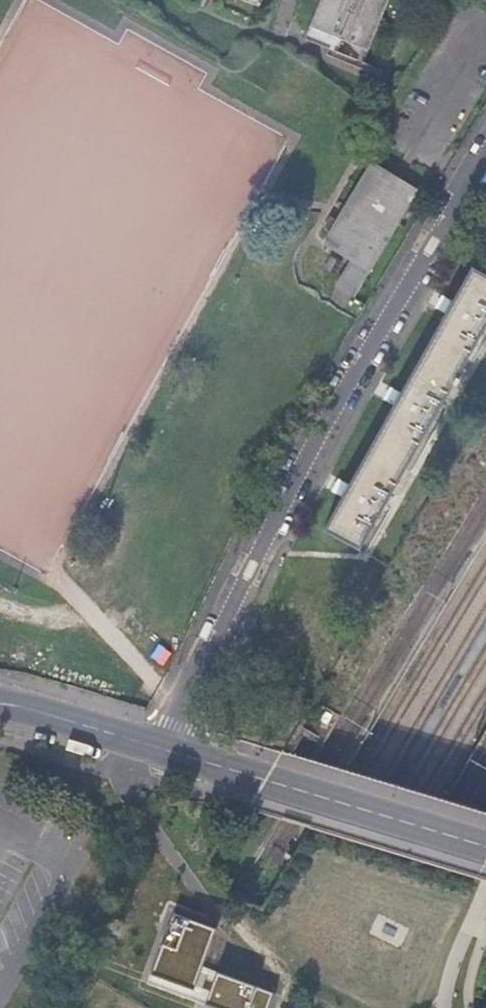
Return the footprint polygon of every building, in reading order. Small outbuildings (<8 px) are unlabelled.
[(199,7),(206,10),(210,0),(202,0),(199,7)] [(264,0),(238,0),(260,9),(264,0)] [(313,31),(372,54),(393,0),(326,0),(313,31)] [(372,54),(313,31),(309,42),(333,52),(331,59),(357,69),(359,63),(362,63),(367,66),(372,54)] [(367,66),(362,63),(359,63),(357,69),(384,80),(387,73),(367,66)] [(381,174),(358,211),(393,236),(417,195),(381,174)] [(393,236),(358,211),(333,254),(355,267),(340,292),(355,301),(393,236)] [(359,552),(485,329),(485,280),(471,272),(463,286),(392,413),(336,510),(324,532),(359,552)] [(216,928),(171,913),(146,985),(192,1000),(204,966),(216,928)] [(218,963),(216,970),(203,1004),(214,1007),(271,1007),(280,984),(218,963)] [(216,970),(204,966),(192,1000),(203,1004),(216,970)]
